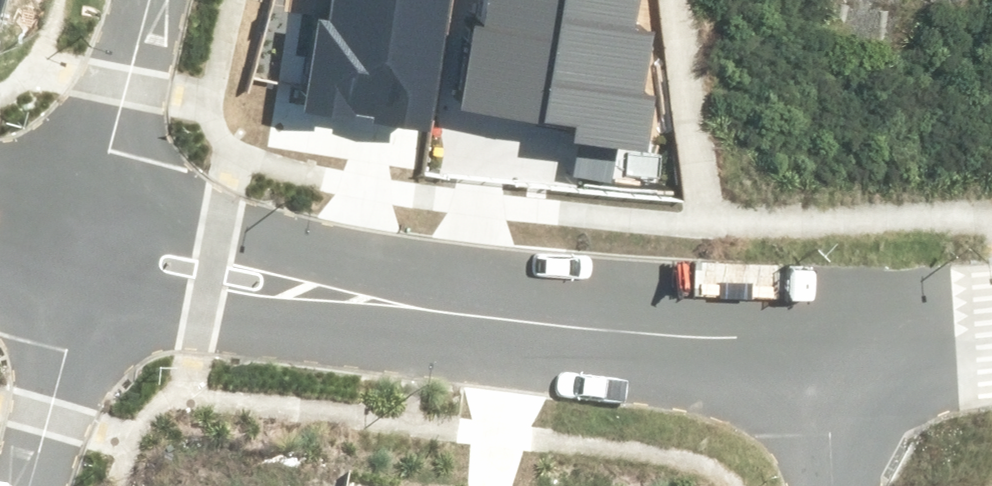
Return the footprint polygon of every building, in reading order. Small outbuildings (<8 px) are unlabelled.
[(432,132),(451,0),(334,0),(331,22),(318,20),(304,114),(432,132)] [(611,181),(616,147),(649,152),(658,94),(646,92),(657,30),(636,26),(640,0),(489,0),(485,25),(475,23),(461,109),(576,128),(574,142),(580,143),(575,175),(611,181)]
